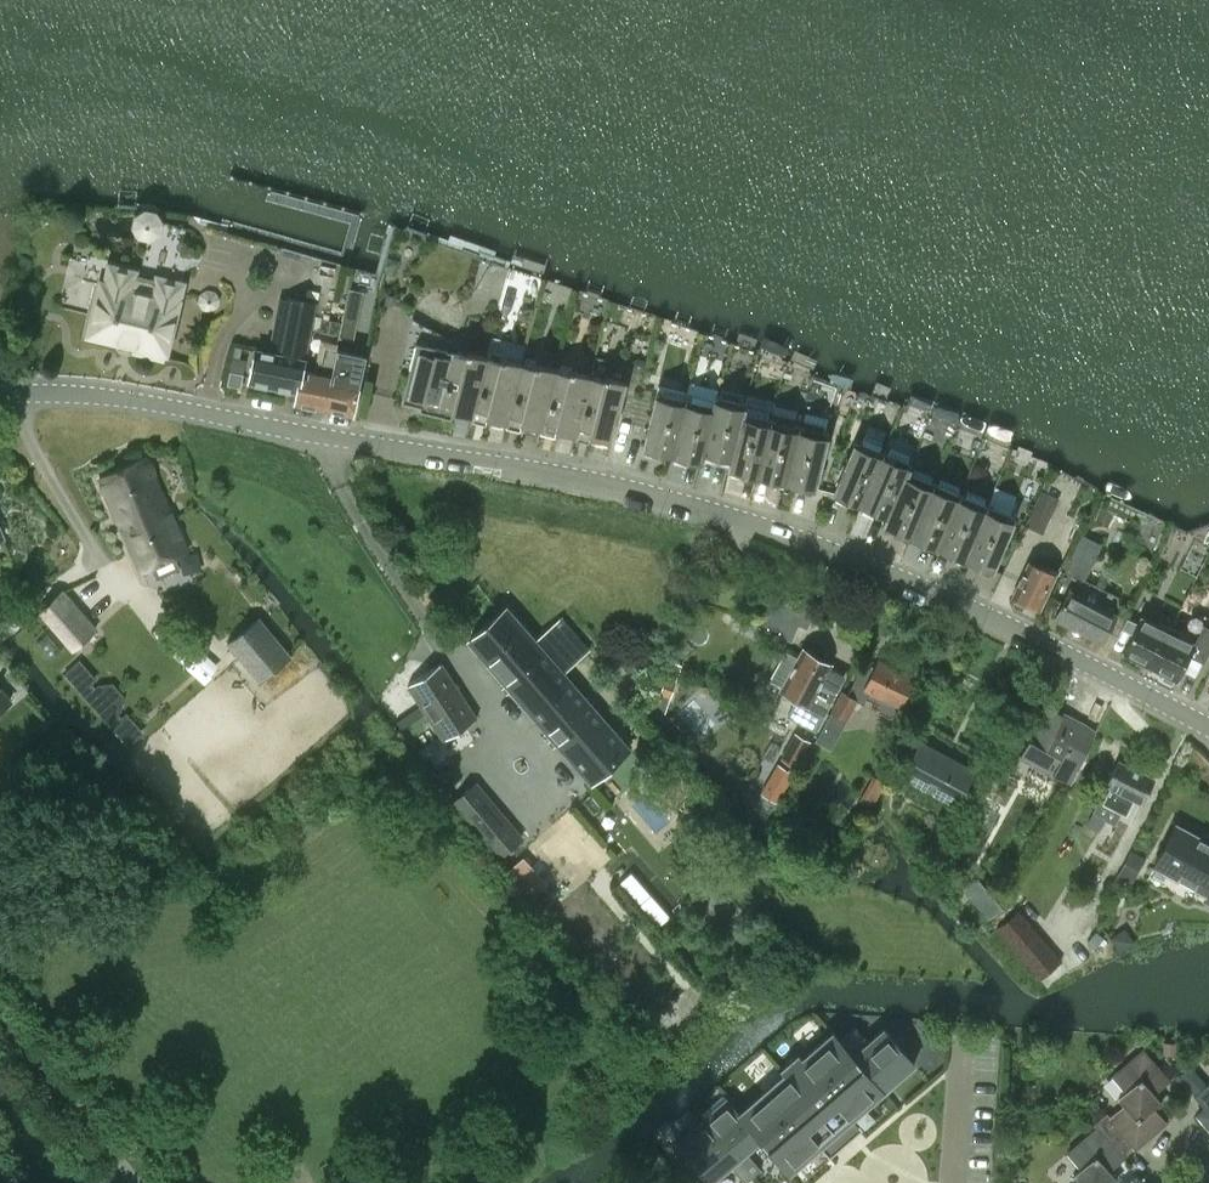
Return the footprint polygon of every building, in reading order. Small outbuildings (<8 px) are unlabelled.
[(155,211),(144,209),(135,215),(132,226),(138,235),(149,238),(158,232),(161,221),(155,211)] [(110,267),(112,262),(89,254),(83,276),(102,282),(89,334),(135,345),(133,352),(163,359),(181,284),(110,267)] [(382,288),(380,299),(388,306),(398,303),(400,292),(392,285),(382,288)] [(218,299),(214,293),(207,292),(201,295),(200,302),(203,308),(210,310),(216,306),(218,299)] [(276,353),(304,359),(315,304),(288,298),(276,353)] [(345,312),(340,336),(354,339),(359,316),(345,312)] [(321,316),(319,329),(339,334),(342,321),(321,316)] [(300,370),(300,371),(296,391),(294,403),(324,410),(337,350),(338,342),(320,339),(313,373),(302,370),(300,370)] [(465,353),(451,349),(416,340),(400,401),(421,406),(422,404),(440,408),(441,404),(452,406),(450,411),(471,416),(472,414),(471,414),(486,356),(466,351),(465,353)] [(304,359),(276,353),(255,349),(248,381),(296,391),(300,371),(300,370),(302,370),(304,359)] [(348,352),(337,350),(324,410),(352,416),(359,381),(364,356),(348,352)] [(500,357),(500,359),(486,356),(471,414),(472,414),(506,423),(506,420),(520,362),(500,357)] [(634,359),(633,364),(635,369),(640,372),(646,370),(647,363),(643,357),(639,357),(634,359)] [(535,363),(534,365),(520,362),(506,420),(540,429),(541,426),(540,426),(555,368),(535,363)] [(569,369),(568,372),(555,368),(540,426),(541,426),(574,435),(575,433),(589,374),(569,369)] [(230,373),(228,384),(239,387),(242,375),(230,373)] [(603,376),(603,378),(589,374),(575,433),(609,441),(624,381),(603,376)] [(672,455),(685,399),(656,392),(643,448),(672,455)] [(745,403),(716,396),(715,396),(713,405),(702,452),(703,452),(730,459),(742,412),(745,403)] [(713,405),(685,399),(672,455),(700,462),(703,452),(702,452),(713,405)] [(770,419),(742,412),(730,459),(727,468),(756,475),(770,419)] [(785,482),(798,425),(770,419),(756,475),(785,482)] [(814,489),(827,432),(798,425),(785,482),(814,489)] [(860,505),(883,451),(855,439),(832,493),(860,505)] [(910,462),(909,462),(883,451),(860,505),(886,516),(887,516),(906,471),(910,462)] [(146,457),(106,475),(99,478),(140,571),(156,564),(160,571),(176,564),(173,556),(187,550),(159,487),(146,457)] [(933,482),(906,471),(887,516),(886,516),(883,525),(910,536),(933,482)] [(937,547),(959,493),(933,482),(910,536),(937,547)] [(1042,533),(1059,498),(1042,489),(1025,525),(1042,533)] [(964,558),(986,504),(959,493),(937,547),(964,558)] [(991,570),(1014,516),(986,504),(964,558),(991,570)] [(1083,579),(1100,543),(1080,533),(1063,569),(1083,579)] [(1039,608),(1055,573),(1028,560),(1011,594),(1039,608)] [(72,651),(98,628),(63,588),(37,611),(72,651)] [(1100,641),(1114,613),(1068,590),(1054,618),(1100,641)] [(791,599),(783,613),(806,624),(813,610),(791,599)] [(558,618),(534,639),(507,608),(468,641),(590,782),(629,748),(563,672),(587,651),(558,618)] [(1173,618),(1162,612),(1160,616),(1156,624),(1167,630),(1173,618)] [(259,682),(290,656),(258,617),(227,643),(259,682)] [(1151,664),(1167,630),(1156,624),(1140,617),(1122,654),(1134,660),(1139,658),(1151,664)] [(1208,647),(1208,628),(1202,625),(1193,643),(1167,630),(1151,664),(1163,670),(1164,675),(1176,681),(1189,655),(1202,661),(1208,647)] [(787,715),(814,729),(823,712),(834,692),(842,677),(827,668),(830,663),(817,656),(816,652),(810,649),(806,650),(802,648),(799,653),(791,649),(790,653),(785,650),(769,679),(781,686),(780,688),(784,690),(781,694),(794,701),(787,715)] [(895,712),(913,675),(878,658),(872,670),(863,666),(848,694),(842,691),(831,710),(846,718),(856,699),(864,703),(867,698),(882,706),(880,710),(889,715),(895,712)] [(91,683),(96,678),(78,659),(63,673),(127,746),(143,732),(125,712),(121,717),(117,712),(120,709),(123,696),(112,683),(97,684),(94,687),(91,683)] [(680,663),(670,660),(658,693),(668,697),(680,663)] [(444,738),(476,717),(440,662),(407,683),(444,738)] [(10,700),(0,688),(0,708),(10,700)] [(1066,778),(1094,730),(1044,701),(1035,717),(1036,718),(1027,734),(1018,750),(1033,759),(1066,778)] [(796,766),(810,739),(794,731),(780,757),(796,766)] [(956,804),(974,770),(945,754),(919,739),(900,774),(926,788),(956,804)] [(1139,802),(1152,777),(1117,759),(1104,783),(1109,785),(1101,801),(1097,799),(1091,809),(1092,810),(1085,824),(1097,831),(1105,815),(1113,819),(1118,809),(1123,812),(1131,797),(1139,802)] [(778,765),(761,794),(776,802),(792,774),(778,765)] [(675,767),(653,786),(671,806),(693,787),(675,767)] [(885,780),(881,778),(872,773),(859,798),(871,805),(885,780)] [(498,858),(521,839),(474,783),(451,802),(498,858)] [(910,824),(919,807),(906,800),(897,817),(910,824)] [(917,842),(932,814),(919,807),(910,824),(904,835),(917,842)] [(932,825),(917,853),(931,861),(946,834),(932,825)] [(1175,825),(1153,865),(1207,894),(1204,899),(1208,902),(1208,843),(1175,825)] [(1117,873),(1129,880),(1142,855),(1130,848),(1117,873)] [(523,856),(506,870),(533,901),(549,887),(523,856)] [(986,917),(1000,905),(975,876),(961,888),(986,917)] [(1038,977),(1060,958),(1017,908),(995,927),(1038,977)] [(1124,927),(1110,937),(1120,951),(1134,941),(1124,927)] [(1095,930),(1087,939),(1095,946),(1103,937),(1095,930)] [(936,1025),(925,1035),(932,1044),(944,1034),(936,1025)] [(747,1106),(739,1113),(759,1138),(787,1171),(913,1062),(886,1030),(885,1031),(881,1034),(854,1057),(832,1031),(800,1059),(798,1056),(783,1069),(786,1072),(751,1102),(747,1106)] [(1163,1041),(1162,1053),(1174,1054),(1175,1042),(1163,1041)] [(528,1063),(530,1053),(523,1045),(513,1048),(511,1058),(518,1065),(528,1063)] [(1153,1092),(1168,1079),(1142,1049),(1111,1075),(1124,1090),(1116,1096),(1122,1103),(1107,1116),(1110,1119),(1104,1125),(1098,1118),(1093,1123),(1096,1127),(1097,1126),(1120,1153),(1121,1152),(1131,1143),(1134,1147),(1165,1120),(1153,1105),(1160,1100),(1153,1092)] [(1188,1066),(1178,1075),(1187,1086),(1197,1077),(1188,1066)] [(1192,1094),(1203,1106),(1195,1113),(1208,1129),(1208,1080),(1192,1094)] [(736,1111),(724,1097),(702,1116),(755,1176),(763,1167),(748,1150),(760,1139),(736,1111)] [(670,1143),(706,1182),(708,1182),(729,1164),(745,1182),(753,1175),(701,1116),(670,1143)] [(1018,1119),(1007,1119),(1007,1129),(1019,1129),(1018,1119)] [(1120,1153),(1097,1126),(1096,1127),(1066,1152),(1079,1167),(1072,1173),(1078,1181),(1075,1182),(1109,1182),(1108,1182),(1115,1176),(1109,1169),(1124,1156),(1121,1152),(1120,1153)]
